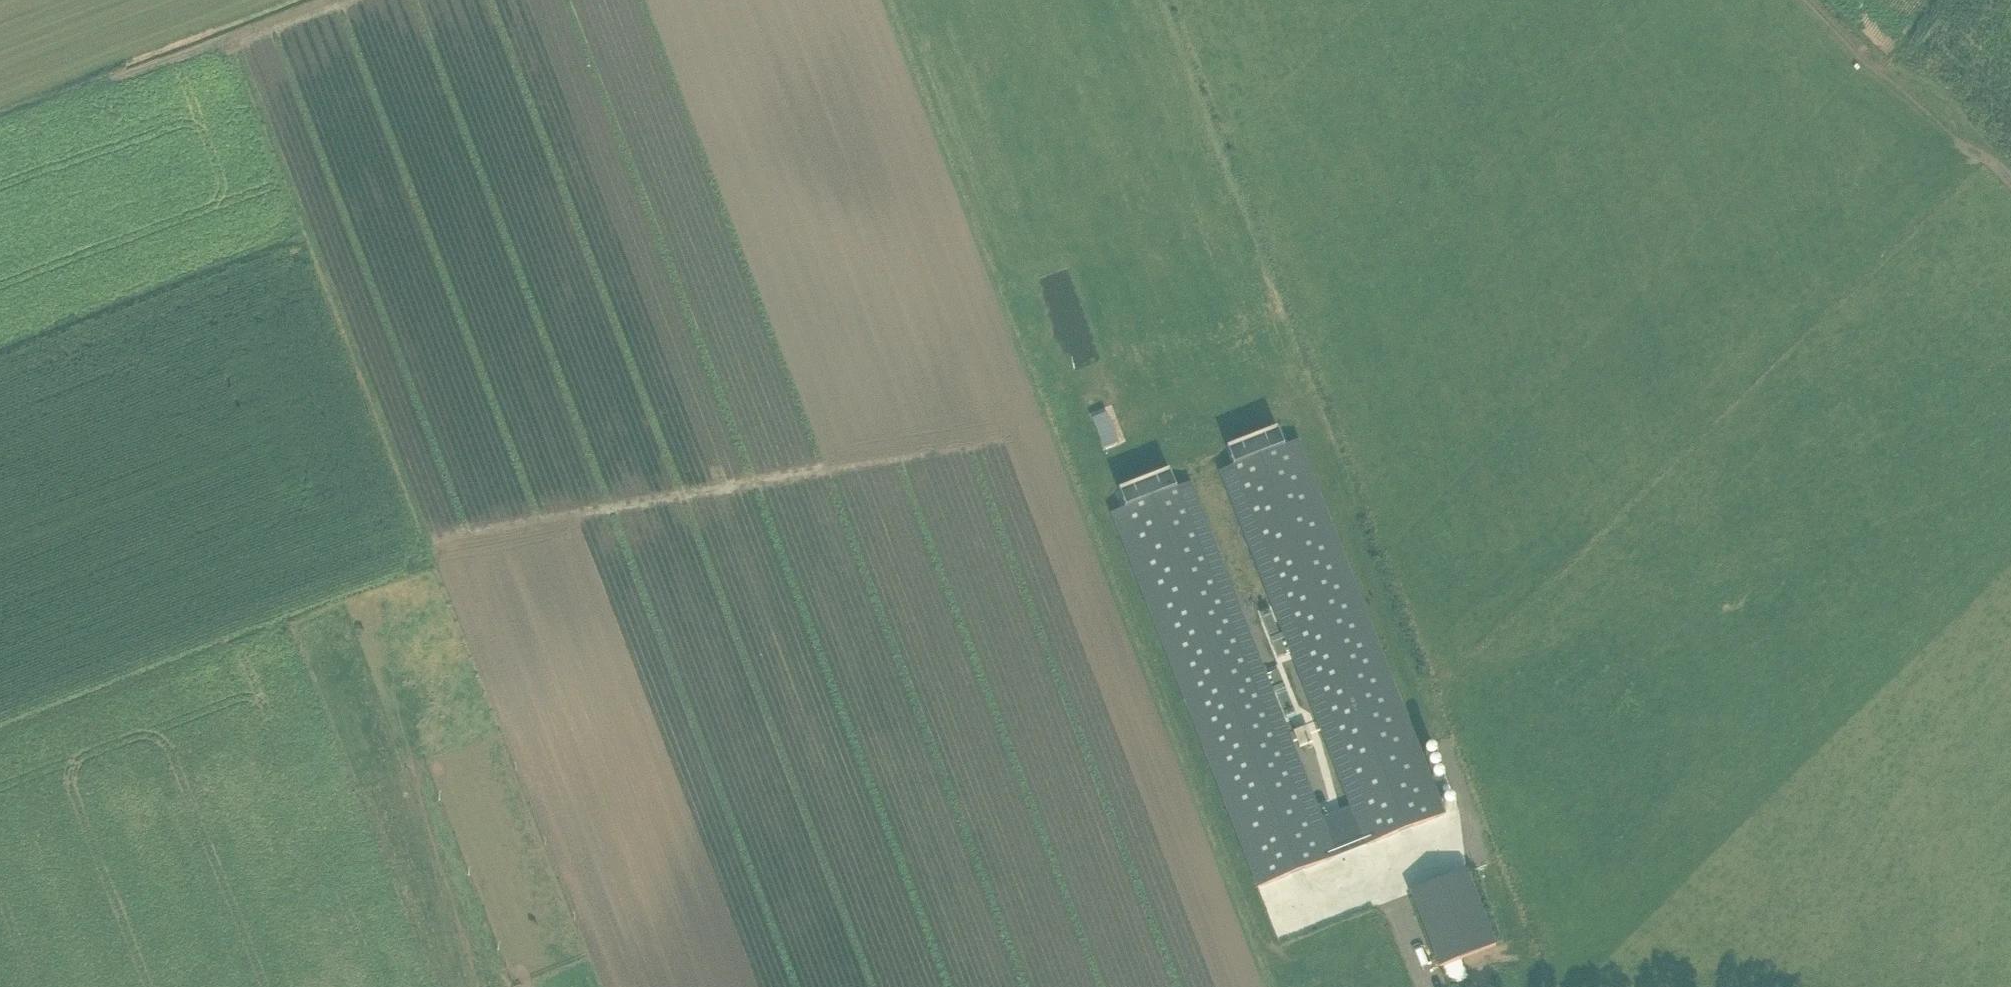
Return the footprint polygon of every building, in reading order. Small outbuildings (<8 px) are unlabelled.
[(1112,419),(1126,451),(1143,443),(1130,411),(1112,419)] [(1280,929),(1301,943),(1405,911),(1397,886),(1386,878),(1394,866),(1363,876),(1340,861),(1410,840),(1415,831),(1409,810),(1393,815),(1385,789),(1360,796),(1337,720),(1313,728),(1308,712),(1296,731),(1287,703),(1263,710),(1253,675),(1263,672),(1248,662),(1247,658),(1287,646),(1267,633),(1221,480),(1205,485),(1199,466),(1139,484),(1144,500),(1149,493),(1280,929)]
